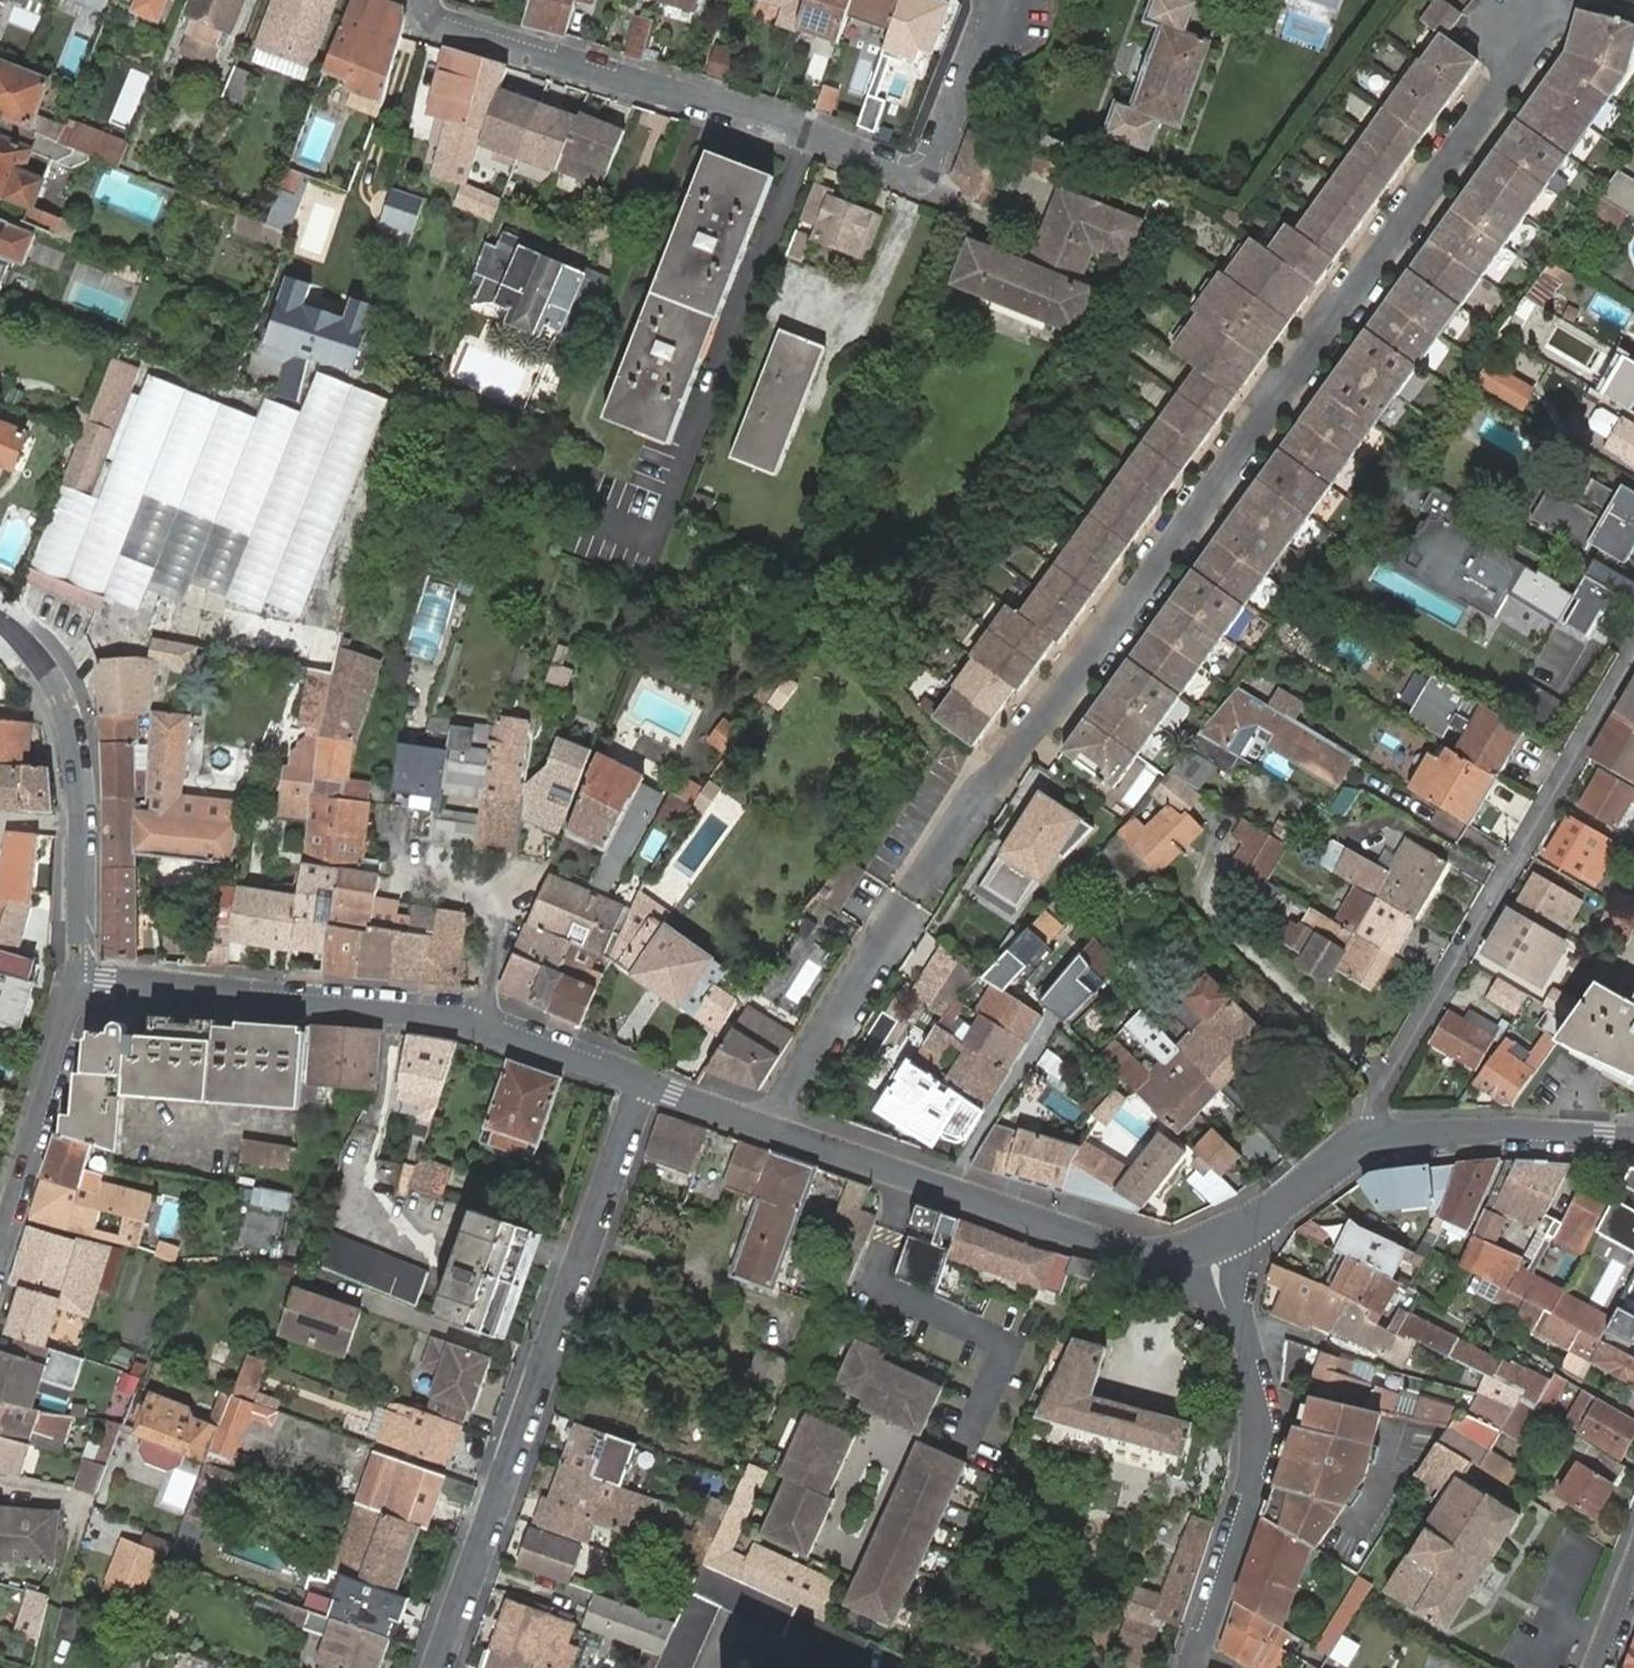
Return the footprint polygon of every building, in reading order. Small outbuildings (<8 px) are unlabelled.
[(116,3),(138,12),(159,21),(168,0),(117,0),(116,3)] [(232,32),(246,0),(196,0),(190,15),(197,18),(191,34),(219,45),(225,30),(232,32)] [(335,0),(277,0),(260,47),(309,66),(335,0)] [(380,0),(353,0),(327,69),(385,100),(405,11),(380,0)] [(523,24),(566,35),(576,0),(530,0),(523,24)] [(661,0),(695,10),(698,0),(661,0)] [(780,20),(799,27),(802,19),(808,0),(787,0),(780,20)] [(802,19),(799,27),(840,41),(850,12),(854,0),(808,0),(802,19)] [(870,0),(854,0),(850,12),(893,27),(894,24),(899,10),(870,0)] [(899,10),(902,0),(870,0),(899,10)] [(894,24),(893,27),(890,35),(878,71),(893,76),(903,46),(923,53),(924,49),(933,52),(951,5),(938,0),(908,0),(899,25),(894,24)] [(1107,136),(1110,137),(1116,139),(1127,143),(1150,151),(1161,121),(1182,129),(1194,95),(1200,77),(1206,61),(1208,54),(1212,43),(1203,40),(1192,36),(1186,34),(1197,3),(1188,0),(1155,0),(1148,22),(1163,28),(1154,53),(1152,58),(1145,79),(1143,83),(1134,108),(1119,103),(1107,136)] [(1339,0),(1289,0),(1278,35),(1324,49),(1339,0)] [(1447,37),(1464,13),(1446,0),(1437,0),(1422,19),(1429,24),(1442,33),(1447,37)] [(1633,28),(1633,24),(1599,14),(1578,8),(1576,14),(1597,20),(1632,30),(1633,28)] [(1576,14),(1569,41),(1569,43),(1574,45),(1572,51),(1567,50),(1566,53),(1560,62),(1611,98),(1628,74),(1633,51),(1633,31),(1632,30),(1597,20),(1576,14)] [(197,18),(190,15),(183,30),(185,32),(191,34),(197,18)] [(644,60),(645,57),(655,22),(639,16),(628,53),(644,60)] [(226,48),(232,32),(225,30),(219,45),(222,47),(226,48)] [(1442,33),(1423,60),(1460,87),(1479,60),(1447,37),(1442,33)] [(217,49),(219,45),(191,34),(188,39),(182,53),(194,57),(211,64),(214,55),(217,49)] [(707,77),(730,84),(740,53),(717,45),(707,77)] [(305,77),(309,66),(260,47),(255,58),(305,77)] [(510,72),(457,56),(440,110),(459,116),(440,175),(468,183),(475,185),(485,155),(540,174),(561,110),(503,93),(510,72)] [(1423,60),(1405,84),(1443,112),(1460,87),(1423,60)] [(1539,91),(1590,127),(1611,98),(1560,62),(1557,66),(1561,68),(1558,74),(1554,70),(1539,91)] [(37,118),(51,83),(2,63),(0,64),(0,116),(33,129),(37,118)] [(929,89),(935,74),(912,66),(907,80),(929,89)] [(224,97),(236,102),(240,104),(252,75),(236,69),(226,92),(224,97)] [(1387,109),(1425,136),(1443,112),(1405,84),(1387,109)] [(816,111),(831,115),(839,89),(825,85),(816,111)] [(1518,120),(1569,157),(1590,127),(1539,91),(1524,112),(1529,115),(1525,120),(1520,116),(1518,120)] [(888,100),(870,93),(864,111),(859,126),(876,133),(888,100)] [(224,97),(219,109),(231,113),(236,102),(224,97)] [(859,126),(864,111),(844,102),(838,117),(859,126)] [(1370,133),(1407,160),(1425,136),(1387,109),(1370,133)] [(626,131),(561,110),(540,174),(605,195),(626,131)] [(58,142),(63,129),(37,118),(33,129),(32,130),(38,133),(58,142)] [(74,149),(70,147),(58,142),(38,133),(32,130),(30,130),(0,119),(0,195),(12,199),(32,207),(42,183),(51,160),(56,163),(72,154),(74,149)] [(1496,150),(1547,186),(1569,157),(1518,120),(1502,142),(1507,145),(1503,150),(1499,146),(1496,150)] [(115,166),(119,168),(128,145),(79,125),(70,147),(74,149),(86,154),(115,166)] [(970,136),(1000,150),(1003,145),(972,130),(970,136)] [(1370,133),(1352,159),(1389,185),(1407,160),(1370,133)] [(953,178),(964,188),(976,198),(989,172),(1000,150),(970,136),(960,160),(953,178)] [(1475,180),(1526,217),(1547,186),(1496,150),(1481,171),(1485,174),(1482,179),(1478,176),(1475,180)] [(714,318),(720,320),(726,304),(732,289),(742,263),(747,249),(754,232),(763,207),(773,183),(767,180),(713,159),(708,157),(706,162),(700,177),(699,180),(688,208),(681,225),(676,240),(681,241),(671,266),(665,281),(660,280),(653,297),(648,311),(638,336),(632,351),(627,364),(617,390),(607,415),(613,416),(648,430),(667,438),(674,440),(683,417),(686,408),(693,391),(699,375),(705,359),(699,357),(708,333),(714,318)] [(1352,159),(1335,183),(1371,210),(1389,185),(1352,159)] [(316,179),(294,170),(270,227),(292,236),(316,179)] [(1619,172),(1599,198),(1614,206),(1624,212),(1628,214),(1633,218),(1633,181),(1619,172)] [(1453,211),(1504,247),(1526,217),(1475,180),(1460,201),(1464,204),(1461,209),(1456,206),(1453,211)] [(458,205),(499,225),(510,202),(475,185),(468,183),(458,205)] [(1317,207),(1354,234),(1371,210),(1335,183),(1317,207)] [(801,220),(819,227),(830,197),(832,193),(813,186),(801,220)] [(430,199),(397,188),(385,224),(419,235),(430,199)] [(1039,270),(1032,267),(972,244),(955,288),(1075,335),(1080,321),(1088,324),(1095,306),(1087,303),(1092,291),(1077,285),(1081,277),(1093,246),(1126,259),(1141,222),(1062,190),(1041,245),(1048,247),(1039,270)] [(870,216),(871,213),(857,208),(857,206),(847,202),(847,204),(830,197),(819,227),(814,238),(856,254),(857,253),(866,256),(880,219),(870,216)] [(1614,206),(1599,198),(1591,208),(1617,224),(1624,212),(1614,206)] [(61,219),(32,207),(26,223),(28,224),(51,233),(54,234),(55,235),(61,219)] [(1317,207),(1300,231),(1337,258),(1354,234),(1317,207)] [(1431,241),(1482,278),(1504,247),(1453,211),(1450,215),(1454,218),(1450,223),(1446,220),(1431,241)] [(234,230),(286,250),(292,236),(270,227),(268,225),(265,224),(239,214),(234,230)] [(1450,215),(1446,220),(1450,223),(1454,218),(1450,215)] [(10,216),(6,225),(0,241),(0,262),(11,266),(17,268),(30,235),(24,233),(28,224),(26,223),(10,216)] [(30,235),(50,243),(54,234),(51,233),(28,224),(24,233),(30,235)] [(1291,225),(1271,252),(1318,285),(1337,258),(1300,231),(1291,225)] [(798,226),(786,256),(802,263),(814,231),(798,226)] [(588,334),(611,281),(505,235),(499,249),(488,243),(474,283),(482,286),(474,303),(498,302),(514,309),(549,324),(565,331),(580,352),(588,334)] [(681,241),(676,240),(666,264),(660,280),(665,281),(671,266),(681,241)] [(1318,285),(1271,252),(1258,242),(1255,240),(1229,276),(1291,321),(1318,285)] [(1410,270),(1461,307),(1482,278),(1431,241),(1416,261),(1420,265),(1417,269),(1413,267),(1410,270)] [(1041,245),(1032,267),(1039,270),(1048,247),(1041,245)] [(1,290),(11,266),(0,262),(0,290),(1,290)] [(1574,274),(1554,262),(1548,270),(1562,280),(1567,285),(1574,274)] [(1439,338),(1461,307),(1410,270),(1395,291),(1399,295),(1396,299),(1391,296),(1388,301),(1439,338)] [(1528,296),(1542,307),(1562,280),(1548,270),(1528,296)] [(1291,321),(1229,276),(1224,273),(1197,311),(1201,314),(1264,360),(1291,321)] [(323,284),(290,274),(267,346),(366,379),(389,307),(363,299),(356,318),(316,305),(323,284)] [(1077,285),(1092,291),(1095,283),(1081,277),(1077,285)] [(1542,307),(1525,297),(1506,323),(1525,334),(1544,308),(1542,307)] [(1417,368),(1439,338),(1388,301),(1385,304),(1389,308),(1386,313),(1382,310),(1366,331),(1417,368)] [(549,324),(514,309),(508,323),(542,338),(549,324)] [(1237,397),(1264,360),(1201,314),(1175,352),(1186,360),(1199,369),(1237,397)] [(714,335),(720,320),(714,318),(708,333),(699,357),(705,359),(714,335)] [(1506,323),(1499,332),(1518,343),(1525,334),(1506,323)] [(773,366),(786,333),(781,331),(768,364),(773,366)] [(1345,361),(1396,397),(1417,368),(1366,331),(1351,353),(1355,355),(1352,361),(1347,357),(1345,361)] [(750,427),(737,460),(777,475),(803,408),(810,389),(826,348),(786,333),(773,366),(768,364),(744,425),(750,427)] [(1480,382),(1524,407),(1535,390),(1493,363),(1505,347),(1496,340),(1484,357),(1491,363),(1480,382)] [(1633,412),(1633,361),(1631,359),(1622,374),(1630,379),(1626,407),(1633,412)] [(1323,391),(1374,427),(1396,397),(1345,361),(1336,373),(1340,376),(1337,381),(1333,378),(1323,391)] [(257,420),(118,366),(111,384),(130,392),(143,397),(102,502),(63,487),(32,568),(174,624),(189,584),(260,612),(264,602),(330,628),(361,546),(333,535),(386,401),(319,375),(303,415),(265,400),(257,420)] [(1219,421),(1237,397),(1199,369),(1182,394),(1219,421)] [(1630,379),(1622,374),(1609,397),(1626,407),(1630,379)] [(89,421),(85,432),(64,482),(71,485),(90,492),(114,432),(130,392),(111,384),(105,382),(93,413),(89,421)] [(1563,397),(1592,414),(1600,399),(1572,383),(1563,397)] [(403,391),(399,404),(413,407),(416,394),(403,391)] [(1301,422),(1352,458),(1374,427),(1323,391),(1309,411),(1313,414),(1310,419),(1305,416),(1301,422)] [(1201,447),(1219,421),(1182,394),(1164,420),(1201,447)] [(79,410),(72,427),(85,432),(89,421),(93,413),(80,408),(79,410)] [(1610,439),(1622,420),(1603,408),(1596,409),(1589,423),(1591,427),(1610,439)] [(1633,465),(1633,425),(1623,419),(1622,420),(1610,439),(1606,446),(1623,457),(1623,459),(1633,465)] [(1184,470),(1201,447),(1164,420),(1147,442),(1184,470)] [(1280,450),(1332,487),(1352,458),(1301,422),(1287,441),(1292,444),(1288,449),(1284,446),(1280,450)] [(0,423),(0,474),(4,464),(14,468),(28,434),(0,423)] [(731,458),(737,460),(750,427),(744,425),(731,458)] [(1166,496),(1184,470),(1147,442),(1128,469),(1166,496)] [(1310,517),(1332,487),(1280,450),(1277,456),(1281,458),(1278,464),(1273,460),(1260,480),(1310,517)] [(1149,520),(1166,496),(1128,469),(1111,493),(1149,520)] [(1288,548),(1310,517),(1260,480),(1244,501),(1249,504),(1245,509),(1241,505),(1238,510),(1288,548)] [(1589,542),(1625,564),(1633,549),(1633,491),(1622,484),(1601,521),(1589,542)] [(1601,521),(1547,489),(1530,518),(1584,549),(1589,542),(1601,521)] [(1131,543),(1149,520),(1111,493),(1093,517),(1131,543)] [(1267,578),(1288,548),(1238,510),(1223,531),(1228,533),(1224,538),(1220,535),(1216,541),(1267,578)] [(1494,619),(1525,566),(1433,512),(1413,545),(1432,556),(1420,576),(1494,619)] [(566,541),(575,519),(567,516),(558,538),(566,541)] [(1113,569),(1131,543),(1093,517),(1075,541),(1113,569)] [(409,539),(422,543),(425,534),(412,530),(409,539)] [(458,595),(471,598),(480,571),(489,541),(475,537),(467,566),(468,567),(458,595)] [(1096,593),(1113,569),(1075,541),(1058,566),(1096,593)] [(1246,607),(1267,578),(1216,541),(1213,545),(1217,548),(1213,554),(1209,551),(1194,570),(1246,607)] [(1213,545),(1209,551),(1213,554),(1217,548),(1213,545)] [(1596,559),(1595,560),(1587,575),(1618,592),(1633,601),(1633,581),(1596,559)] [(1078,618),(1096,593),(1058,566),(1040,591),(1078,618)] [(1223,638),(1246,607),(1194,570),(1180,591),(1184,594),(1181,599),(1176,596),(1172,601),(1223,638)] [(1605,614),(1618,592),(1587,575),(1574,596),(1605,614)] [(409,653),(439,658),(450,589),(421,585),(409,653)] [(1040,591),(1022,616),(1056,641),(1059,644),(1078,618),(1040,591)] [(1184,594),(1180,591),(1176,596),(1181,599),(1184,594)] [(1574,596),(1560,621),(1591,639),(1605,614),(1574,596)] [(1202,668),(1223,638),(1172,601),(1158,621),(1163,624),(1159,629),(1155,625),(1151,631),(1202,668)] [(993,631),(1039,664),(1056,641),(1022,616),(1010,608),(993,631)] [(341,637),(342,634),(322,631),(304,731),(308,731),(324,734),(334,675),(339,649),(341,637)] [(541,635),(538,634),(530,631),(514,680),(525,685),(541,635)] [(977,660),(1016,688),(1020,691),(1039,664),(993,631),(974,658),(977,660)] [(1202,668),(1151,631),(1137,650),(1142,653),(1138,659),(1133,655),(1130,660),(1181,697),(1202,668)] [(352,641),(341,637),(339,649),(334,675),(324,734),(323,739),(322,744),(320,753),(313,795),(346,799),(348,780),(353,744),(373,688),(380,664),(379,663),(384,649),(358,640),(353,654),(348,652),(352,641)] [(101,716),(150,711),(159,663),(194,667),(196,644),(154,640),(151,663),(140,661),(98,664),(101,716)] [(558,647),(556,653),(564,656),(566,650),(568,644),(559,641),(558,647)] [(792,656),(797,660),(802,654),(797,650),(792,656)] [(1142,653),(1137,650),(1133,655),(1138,659),(1142,653)] [(995,718),(1016,688),(977,660),(956,689),(995,718)] [(1159,727),(1181,697),(1130,660),(1114,682),(1119,685),(1115,690),(1111,687),(1108,690),(1159,727)] [(549,677),(569,685),(571,677),(573,672),(553,664),(549,677)] [(761,689),(770,695),(777,685),(786,674),(775,666),(766,677),(769,679),(761,689)] [(1513,751),(1525,730),(1485,706),(1472,698),(1433,675),(1406,723),(1441,744),(1444,746),(1451,750),(1457,754),(1497,777),(1510,757),(1513,751)] [(1551,695),(1526,681),(1511,706),(1536,721),(1551,695)] [(1616,715),(1633,725),(1633,684),(1616,715)] [(1353,759),(1355,757),(1339,747),(1294,721),(1286,715),(1271,706),(1239,687),(1199,734),(1228,752),(1241,730),(1257,726),(1272,736),(1268,742),(1338,784),(1351,764),(1341,758),(1344,754),(1353,759)] [(974,747),(995,718),(956,689),(935,719),(974,747)] [(1138,757),(1159,727),(1108,690),(1106,693),(1111,696),(1107,702),(1102,699),(1087,720),(1138,757)] [(1286,715),(1294,721),(1304,705),(1281,691),(1271,706),(1286,715)] [(1106,693),(1102,699),(1107,702),(1111,696),(1106,693)] [(504,709),(503,716),(522,719),(524,712),(504,709)] [(150,767),(148,795),(163,797),(229,804),(228,812),(239,813),(240,803),(183,797),(191,717),(151,713),(151,738),(150,767)] [(499,715),(495,727),(490,755),(487,776),(485,785),(484,797),(519,802),(522,783),(530,721),(522,719),(503,716),(499,715)] [(1616,715),(1592,757),(1633,781),(1633,725),(1616,715)] [(454,722),(431,718),(429,730),(437,731),(452,734),(453,731),(454,722)] [(727,755),(744,734),(723,718),(707,739),(727,755)] [(103,744),(135,743),(135,738),(135,725),(141,725),(140,719),(135,719),(98,719),(103,744)] [(27,766),(29,766),(32,723),(0,720),(0,764),(27,766)] [(1138,757),(1087,720),(1083,725),(1088,728),(1084,733),(1080,730),(1064,753),(1114,790),(1138,757)] [(495,727),(454,722),(453,731),(475,734),(492,736),(495,727)] [(323,739),(324,734),(308,731),(306,742),(322,744),(323,739)] [(415,745),(401,743),(395,791),(413,793),(410,809),(416,809),(413,837),(432,840),(435,811),(441,812),(443,798),(444,792),(446,779),(449,754),(450,750),(452,734),(437,731),(434,748),(415,745)] [(453,731),(452,734),(450,750),(449,754),(446,779),(444,792),(484,797),(485,785),(487,776),(490,755),(492,736),(475,734),(453,731)] [(148,798),(148,795),(150,767),(149,742),(135,743),(136,798),(148,798)] [(298,750),(304,751),(306,742),(300,744),(298,750)] [(304,751),(320,753),(322,744),(306,742),(304,751)] [(105,798),(136,798),(135,743),(103,744),(105,798)] [(1451,750),(1444,746),(1441,744),(1433,756),(1444,762),(1451,750)] [(528,792),(524,817),(560,832),(588,761),(592,752),(581,747),(577,756),(569,753),(555,788),(544,783),(540,794),(532,791),(528,792)] [(1171,772),(1199,790),(1215,767),(1188,749),(1182,756),(1171,772)] [(308,821),(313,795),(320,753),(304,751),(298,750),(294,753),(291,769),(286,768),(280,818),(308,821)] [(1499,779),(1497,777),(1457,754),(1451,750),(1444,762),(1433,756),(1418,781),(1412,791),(1471,826),(1477,817),(1499,779)] [(642,786),(647,776),(600,752),(589,776),(567,832),(608,852),(609,849),(622,822),(638,793),(642,786)] [(1351,764),(1353,759),(1344,754),(1341,758),(1351,764)] [(0,764),(0,811),(24,812),(54,812),(51,768),(29,766),(27,766),(0,764)] [(1601,773),(1582,806),(1615,825),(1629,802),(1633,804),(1633,792),(1601,773)] [(1198,797),(1170,774),(1151,797),(1166,809),(1146,829),(1133,819),(1128,826),(1119,835),(1151,867),(1157,874),(1180,851),(1182,849),(1187,844),(1202,830),(1184,814),(1198,797)] [(682,776),(676,787),(694,798),(700,787),(682,776)] [(346,799),(368,802),(370,784),(348,780),(346,799)] [(676,787),(657,820),(674,831),(694,798),(676,787)] [(592,882),(609,889),(626,860),(641,833),(657,803),(638,793),(622,822),(609,849),(608,852),(592,882)] [(1094,829),(1041,794),(1025,819),(1028,821),(1017,836),(1014,834),(999,857),(1005,861),(987,887),(1017,907),(1034,881),(1039,884),(1056,860),(1048,855),(1052,851),(1064,860),(1094,829)] [(136,812),(136,853),(157,855),(213,862),(234,864),(238,822),(239,813),(228,812),(229,804),(163,797),(148,795),(148,798),(148,805),(142,805),(142,811),(136,812)] [(362,857),(371,802),(368,802),(346,799),(313,795),(308,821),(308,825),(306,851),(305,867),(341,872),(360,874),(362,857)] [(519,802),(484,797),(481,818),(477,847),(512,853),(519,802)] [(105,869),(136,868),(136,853),(136,812),(142,811),(142,805),(136,804),(136,798),(105,798),(105,809),(105,869)] [(1629,802),(1615,825),(1626,832),(1633,819),(1633,804),(1629,802)] [(432,840),(458,845),(470,846),(474,818),(462,816),(441,812),(435,811),(432,840)] [(474,818),(470,846),(477,847),(481,818),(474,818)] [(1619,847),(1569,818),(1547,857),(1596,886),(1619,847)] [(1249,870),(1270,836),(1255,827),(1243,819),(1233,836),(1246,843),(1235,861),(1249,870)] [(1289,848),(1290,848),(1300,832),(1280,820),(1270,836),(1289,848)] [(0,878),(0,903),(7,906),(9,898),(31,901),(39,835),(9,832),(0,878)] [(1136,881),(1151,867),(1119,835),(1105,849),(1136,881)] [(1289,848),(1270,836),(1249,870),(1268,881),(1289,848)] [(1375,899),(1413,921),(1447,863),(1408,839),(1387,873),(1370,864),(1348,851),(1333,842),(1319,865),(1335,875),(1356,887),(1375,899)] [(1187,844),(1182,849),(1187,854),(1193,850),(1187,844)] [(382,863),(362,857),(360,874),(381,876),(382,863)] [(843,861),(815,897),(835,909),(844,896),(848,899),(863,874),(843,861)] [(341,872),(305,867),(304,873),(301,891),(299,901),(291,951),(288,971),(323,973),(330,933),(331,925),(341,872)] [(105,958),(138,960),(137,940),(137,927),(137,912),(137,898),(136,868),(105,869),(105,958)] [(1268,881),(1249,870),(1240,886),(1270,904),(1279,888),(1268,881)] [(381,876),(360,874),(341,872),(331,925),(362,930),(371,933),(372,928),(377,898),(381,876)] [(1537,873),(1516,910),(1552,931),(1570,900),(1573,895),(1537,873)] [(625,908),(613,902),(550,875),(529,923),(571,942),(586,949),(598,922),(615,930),(625,908)] [(278,887),(277,897),(299,901),(301,891),(295,890),(278,887)] [(1393,956),(1413,921),(1375,899),(1356,887),(1336,922),(1355,933),(1393,956)] [(621,936),(612,956),(622,964),(635,973),(634,974),(679,1008),(680,1007),(696,1019),(702,1023),(718,1036),(738,1002),(745,1005),(755,988),(731,971),(714,959),(667,924),(655,915),(647,909),(654,898),(642,888),(636,902),(621,936)] [(209,965),(229,966),(232,942),(239,892),(218,889),(217,930),(214,930),(209,965)] [(239,892),(232,942),(291,951),(299,901),(277,897),(239,892)] [(848,899),(844,896),(835,909),(839,912),(848,899)] [(0,935),(0,1018),(23,1025),(34,986),(40,966),(18,959),(27,928),(30,916),(34,901),(31,901),(9,898),(7,906),(4,916),(3,923),(0,935)] [(395,930),(398,931),(402,903),(377,898),(372,928),(395,930)] [(654,898),(647,909),(655,915),(667,924),(676,913),(654,898)] [(1552,931),(1562,937),(1579,905),(1570,900),(1552,931)] [(1613,962),(1622,950),(1632,936),(1633,933),(1633,917),(1611,904),(1602,920),(1594,933),(1611,944),(1604,957),(1613,962)] [(390,979),(423,981),(428,936),(429,935),(438,936),(441,909),(414,905),(410,933),(398,931),(395,930),(390,979)] [(1372,992),(1393,956),(1355,933),(1336,922),(1313,908),(1300,930),(1292,925),(1283,940),(1304,954),(1307,955),(1308,954),(1320,936),(1344,951),(1343,951),(1333,968),(1334,969),(1372,992)] [(428,936),(464,942),(466,913),(441,909),(438,936),(429,935),(428,936)] [(1513,914),(1490,954),(1536,980),(1539,976),(1541,978),(1560,941),(1513,914)] [(1059,935),(1041,916),(1029,929),(984,980),(991,984),(997,987),(1005,993),(1048,947),(1059,935)] [(551,1011),(581,1025),(604,975),(596,972),(613,933),(615,930),(598,922),(586,949),(571,942),(558,972),(566,976),(551,1011)] [(547,968),(558,972),(571,942),(529,923),(515,954),(500,987),(501,989),(532,1003),(547,968)] [(390,979),(395,930),(372,928),(371,933),(362,930),(362,939),(357,976),(390,979)] [(154,962),(163,962),(158,932),(149,933),(152,952),(154,953),(154,962)] [(330,933),(323,973),(357,976),(362,939),(330,933)] [(596,972),(604,975),(612,956),(621,936),(613,933),(596,972)] [(1613,965),(1599,985),(1571,1024),(1562,1036),(1558,1041),(1567,1046),(1577,1051),(1597,1059),(1595,1065),(1607,1070),(1609,1065),(1633,1076),(1633,935),(1613,965)] [(423,981),(459,985),(464,942),(428,936),(423,981)] [(1343,951),(1320,936),(1308,954),(1307,955),(1304,954),(1298,964),(1326,982),(1334,969),(1333,968),(1343,951)] [(942,951),(917,990),(921,993),(946,955),(942,951)] [(908,1004),(939,1023),(958,1001),(958,1000),(961,997),(964,995),(976,982),(977,980),(964,970),(946,955),(921,993),(917,990),(908,1004)] [(1041,1003),(1065,1023),(1093,995),(1081,983),(1092,969),(1082,955),(1041,1003)] [(532,1003),(551,1011),(566,976),(558,972),(547,968),(532,1003)] [(1220,1092),(1270,1038),(1230,998),(1207,976),(1187,998),(1199,1009),(1187,1021),(1187,1025),(1193,1032),(1178,1048),(1220,1092)] [(1529,997),(1500,980),(1489,1000),(1516,1016),(1529,997)] [(1005,993),(997,987),(981,1015),(982,1016),(1027,1043),(1043,1016),(1034,1011),(1005,993)] [(1550,1010),(1568,1022),(1578,1006),(1553,989),(1543,1006),(1550,1010)] [(946,1032),(967,1007),(958,1000),(958,1001),(939,1023),(936,1026),(946,1032)] [(726,1041),(706,1071),(759,1090),(793,1035),(748,1006),(726,1041)] [(1470,1008),(1462,1021),(1478,1030),(1486,1017),(1470,1008)] [(1134,1036),(1149,1019),(1141,1010),(1125,1027),(1134,1036)] [(1554,1031),(1562,1036),(1571,1024),(1568,1022),(1550,1010),(1541,1022),(1554,1031)] [(1494,1039),(1499,1042),(1507,1030),(1512,1022),(1502,1017),(1498,1024),(1486,1017),(1478,1030),(1462,1021),(1449,1013),(1431,1043),(1475,1069),(1494,1039)] [(965,1044),(1009,1073),(1027,1043),(982,1016),(965,1044)] [(69,1114),(67,1136),(93,1144),(115,1150),(122,1152),(125,1097),(301,1109),(307,1033),(280,1031),(239,1028),(167,1022),(160,1022),(154,1021),(146,1020),(140,1020),(132,1019),(131,1035),(129,1035),(129,1034),(129,1032),(129,1030),(129,1029),(128,1028),(127,1027),(127,1026),(126,1025),(125,1024),(124,1024),(124,1023),(123,1023),(122,1023),(121,1023),(120,1022),(119,1022),(118,1023),(117,1023),(116,1023),(115,1024),(114,1025),(113,1026),(113,1027),(112,1027),(112,1028),(112,1030),(112,1032),(112,1033),(110,1033),(97,1031),(93,1074),(83,1073),(80,1115),(69,1114)] [(963,1098),(986,1110),(1009,1073),(965,1044),(954,1036),(946,1032),(936,1026),(923,1047),(912,1066),(920,1070),(942,1084),(963,1098)] [(380,1033),(315,1027),(311,1083),(326,1084),(334,1084),(376,1086),(380,1033)] [(1557,1043),(1558,1041),(1562,1036),(1554,1031),(1549,1038),(1557,1043)] [(459,1043),(409,1035),(399,1089),(423,1094),(420,1107),(418,1116),(433,1120),(459,1043)] [(1498,1097),(1512,1106),(1539,1069),(1549,1055),(1557,1043),(1549,1038),(1540,1049),(1533,1059),(1531,1063),(1527,1068),(1506,1053),(1513,1044),(1506,1039),(1476,1082),(1485,1088),(1498,1097)] [(1180,1133),(1199,1112),(1175,1087),(1180,1081),(1162,1064),(1150,1078),(1112,1041),(1099,1056),(1138,1091),(1136,1093),(1180,1133)] [(1199,1112),(1220,1092),(1178,1048),(1171,1041),(1164,1048),(1156,1058),(1162,1064),(1180,1081),(1175,1087),(1199,1112)] [(1533,1059),(1513,1044),(1506,1053),(1527,1068),(1531,1063),(1533,1059)] [(1045,1049),(1036,1065),(1061,1079),(1070,1062),(1045,1049)] [(563,1078),(509,1060),(481,1143),(534,1160),(563,1078)] [(976,1126),(986,1110),(963,1098),(942,1084),(920,1070),(912,1066),(910,1064),(881,1112),(899,1123),(903,1126),(912,1131),(917,1134),(936,1146),(959,1106),(963,1108),(963,1115),(962,1119),(976,1126)] [(1089,1081),(1108,1096),(1117,1088),(1115,1083),(1099,1068),(1089,1081)] [(1245,1111),(1283,1142),(1310,1110),(1271,1079),(1245,1111)] [(1074,1102),(1091,1116),(1108,1096),(1089,1081),(1074,1102)] [(326,1084),(311,1083),(303,1082),(301,1107),(325,1108),(326,1084)] [(1473,1106),(1493,1106),(1498,1097),(1485,1088),(1473,1106)] [(420,1107),(423,1094),(399,1089),(397,1101),(420,1107)] [(661,1113),(645,1159),(689,1174),(705,1127),(661,1113)] [(1138,1214),(1143,1208),(1136,1204),(1104,1183),(1083,1171),(1082,1170),(1072,1164),(1081,1150),(1022,1129),(1021,1132),(997,1124),(972,1166),(1001,1174),(1025,1181),(1027,1175),(1045,1180),(1043,1186),(1131,1212),(1138,1214)] [(689,1174),(694,1176),(709,1129),(705,1127),(689,1174)] [(1206,1161),(1222,1176),(1242,1154),(1213,1128),(1193,1149),(1206,1161)] [(67,1136),(58,1134),(43,1179),(31,1217),(83,1231),(90,1208),(76,1203),(80,1190),(86,1172),(93,1144),(67,1136)] [(1136,1204),(1143,1208),(1185,1153),(1159,1134),(1132,1168),(1086,1141),(1081,1150),(1072,1164),(1082,1170),(1083,1171),(1104,1183),(1136,1204)] [(245,1138),(240,1158),(288,1167),(292,1147),(245,1138)] [(834,1184),(838,1174),(743,1141),(726,1187),(760,1199),(732,1276),(773,1291),(814,1177),(834,1184)] [(417,1166),(411,1186),(441,1198),(451,1170),(420,1156),(417,1166)] [(1474,1234),(1462,1263),(1461,1264),(1485,1278),(1487,1279),(1502,1247),(1496,1244),(1505,1220),(1497,1217),(1498,1212),(1539,1231),(1571,1164),(1549,1162),(1517,1161),(1508,1160),(1487,1206),(1474,1234)] [(1213,1207),(1237,1193),(1222,1176),(1206,1161),(1188,1180),(1213,1207)] [(1440,1215),(1430,1229),(1439,1235),(1448,1219),(1470,1229),(1502,1161),(1455,1165),(1445,1203),(1443,1210),(1440,1215)] [(417,1166),(405,1164),(398,1194),(407,1197),(411,1186),(417,1166)] [(1429,1168),(1388,1172),(1392,1208),(1438,1204),(1434,1215),(1440,1215),(1443,1210),(1445,1203),(1455,1165),(1429,1168)] [(136,1246),(146,1204),(98,1192),(100,1183),(102,1177),(86,1172),(80,1190),(76,1203),(90,1208),(83,1231),(136,1246)] [(1630,1172),(1613,1203),(1607,1214),(1591,1243),(1588,1248),(1598,1253),(1618,1219),(1633,1227),(1633,1175),(1630,1172)] [(1027,1175),(1025,1181),(1043,1186),(1045,1180),(1027,1175)] [(851,1179),(834,1221),(853,1229),(860,1211),(871,1186),(859,1182),(851,1179)] [(98,1192),(146,1204),(148,1194),(100,1183),(98,1192)] [(251,1186),(249,1204),(287,1209),(290,1192),(251,1186)] [(1607,1214),(1613,1203),(1581,1186),(1561,1226),(1591,1243),(1607,1214)] [(456,1267),(439,1315),(502,1337),(537,1231),(476,1210),(464,1246),(451,1242),(444,1263),(456,1267)] [(853,1229),(834,1274),(847,1280),(874,1217),(860,1211),(853,1229)] [(1496,1244),(1502,1247),(1508,1250),(1515,1231),(1528,1238),(1539,1231),(1498,1212),(1497,1217),(1505,1220),(1496,1244)] [(1062,1295),(1070,1273),(1068,1272),(1073,1257),(1057,1252),(1046,1250),(1034,1247),(961,1219),(954,1240),(952,1246),(999,1261),(995,1272),(1045,1289),(1062,1295)] [(1393,1279),(1400,1284),(1408,1289),(1412,1283),(1395,1275),(1404,1256),(1410,1259),(1409,1262),(1421,1267),(1426,1257),(1417,1253),(1407,1248),(1390,1241),(1364,1228),(1362,1229),(1351,1220),(1336,1251),(1350,1257),(1378,1270),(1377,1271),(1393,1279)] [(7,1333),(46,1345),(58,1306),(60,1298),(63,1290),(94,1300),(96,1291),(110,1246),(78,1236),(77,1240),(28,1226),(10,1284),(22,1287),(7,1333)] [(952,1246),(954,1240),(912,1226),(898,1268),(941,1282),(949,1257),(949,1256),(952,1246)] [(1565,1251),(1555,1275),(1570,1282),(1582,1260),(1588,1248),(1591,1243),(1561,1226),(1560,1248),(1565,1251)] [(329,1228),(322,1266),(418,1306),(430,1272),(329,1228)] [(174,1260),(178,1246),(157,1240),(154,1254),(174,1260)] [(1424,1241),(1417,1253),(1426,1257),(1431,1248),(1432,1245),(1424,1241)] [(119,1247),(110,1246),(96,1291),(105,1293),(119,1247)] [(949,1257),(995,1272),(999,1261),(952,1246),(949,1256),(949,1257)] [(1502,1247),(1487,1279),(1506,1288),(1511,1292),(1527,1261),(1508,1250),(1502,1247)] [(1592,1266),(1598,1253),(1588,1248),(1582,1260),(1592,1266)] [(1070,1273),(1077,1275),(1093,1281),(1099,1263),(1073,1257),(1068,1272),(1070,1273)] [(1333,1289),(1349,1296),(1373,1311),(1368,1319),(1376,1323),(1400,1284),(1393,1279),(1377,1271),(1378,1270),(1350,1257),(1333,1289)] [(1527,1261),(1511,1292),(1513,1292),(1520,1296),(1539,1306),(1553,1313),(1565,1292),(1570,1282),(1555,1275),(1527,1261)] [(1317,1324),(1331,1331),(1349,1296),(1333,1289),(1319,1282),(1309,1277),(1275,1263),(1268,1279),(1286,1287),(1274,1315),(1302,1327),(1306,1318),(1317,1324)] [(941,1282),(898,1268),(895,1277),(938,1291),(941,1282)] [(1487,1279),(1485,1278),(1477,1292),(1496,1304),(1501,1297),(1506,1288),(1487,1279)] [(1625,1297),(1633,1302),(1633,1279),(1625,1297)] [(1601,1299),(1570,1282),(1565,1292),(1596,1307),(1601,1299)] [(1501,1297),(1508,1301),(1513,1292),(1511,1292),(1506,1288),(1501,1297)] [(362,1313),(297,1289),(284,1328),(349,1350),(362,1313)] [(60,1298),(58,1306),(90,1315),(94,1300),(63,1290),(60,1298)] [(1513,1292),(1508,1301),(1515,1305),(1520,1296),(1513,1292)] [(1596,1307),(1565,1292),(1553,1313),(1583,1329),(1605,1342),(1626,1353),(1632,1343),(1607,1329),(1625,1297),(1617,1293),(1613,1300),(1604,1295),(1601,1299),(1596,1307)] [(1349,1296),(1331,1331),(1386,1359),(1394,1343),(1401,1347),(1404,1342),(1410,1345),(1414,1339),(1409,1336),(1407,1340),(1406,1339),(1397,1334),(1390,1330),(1376,1323),(1368,1319),(1373,1311),(1349,1296)] [(1553,1313),(1539,1306),(1528,1327),(1542,1334),(1553,1313)] [(1390,1330),(1397,1334),(1410,1314),(1400,1310),(1390,1330)] [(1583,1329),(1553,1313),(1542,1334),(1571,1350),(1583,1329)] [(1409,1336),(1414,1339),(1449,1357),(1486,1374),(1495,1378),(1525,1394),(1522,1400),(1534,1409),(1551,1382),(1528,1370),(1525,1374),(1504,1364),(1463,1342),(1410,1314),(1397,1334),(1406,1339),(1407,1340),(1409,1336)] [(349,1350),(284,1328),(281,1334),(346,1357),(349,1350)] [(1583,1329),(1571,1350),(1633,1383),(1633,1357),(1626,1353),(1605,1342),(1583,1329)] [(443,1374),(429,1413),(463,1425),(469,1410),(475,1412),(493,1359),(436,1338),(425,1368),(443,1374)] [(856,1338),(853,1344),(883,1358),(886,1351),(856,1338)] [(1076,1339),(1038,1417),(1184,1457),(1193,1423),(1094,1397),(1107,1348),(1076,1339)] [(883,1358),(853,1344),(836,1384),(864,1396),(860,1405),(921,1432),(942,1384),(883,1358)] [(6,1406),(7,1403),(33,1409),(35,1402),(40,1384),(27,1381),(14,1378),(21,1356),(0,1349),(0,1404),(6,1406)] [(45,1381),(75,1387),(81,1356),(52,1350),(45,1381)] [(1369,1408),(1381,1411),(1390,1414),(1397,1393),(1376,1385),(1352,1375),(1356,1362),(1324,1352),(1308,1395),(1313,1396),(1353,1404),(1369,1408)] [(235,1390),(233,1397),(253,1402),(268,1362),(264,1360),(248,1354),(235,1390)] [(33,1360),(21,1356),(14,1378),(27,1381),(33,1360)] [(132,1373),(143,1377),(147,1366),(135,1362),(132,1373)] [(109,1392),(104,1405),(123,1412),(134,1382),(116,1374),(115,1375),(113,1375),(106,1390),(109,1392)] [(1486,1374),(1480,1395),(1516,1408),(1522,1400),(1525,1394),(1495,1378),(1486,1374)] [(1534,1409),(1536,1409),(1546,1415),(1566,1380),(1555,1374),(1551,1382),(1534,1409)] [(1633,1436),(1633,1419),(1585,1390),(1570,1417),(1578,1421),(1574,1429),(1622,1457),(1633,1436)] [(185,1454),(208,1463),(212,1450),(222,1427),(210,1423),(197,1418),(191,1407),(152,1392),(148,1401),(140,1403),(145,1410),(136,1435),(148,1440),(185,1454)] [(1480,1395),(1468,1415),(1501,1430),(1502,1429),(1516,1408),(1480,1395)] [(210,1423),(222,1427),(227,1412),(232,1400),(221,1396),(210,1423)] [(1267,1516),(1266,1518),(1312,1546),(1317,1549),(1331,1528),(1346,1504),(1366,1474),(1381,1411),(1369,1408),(1353,1404),(1313,1396),(1306,1428),(1298,1425),(1294,1436),(1294,1437),(1295,1437),(1295,1439),(1296,1439),(1297,1440),(1297,1441),(1297,1442),(1297,1443),(1298,1444),(1298,1445),(1298,1447),(1297,1447),(1297,1448),(1295,1452),(1293,1451),(1282,1472),(1276,1487),(1267,1516)] [(212,1450),(233,1459),(251,1415),(274,1422),(278,1411),(253,1402),(233,1397),(232,1400),(222,1427),(212,1450)] [(1415,1424),(1450,1425),(1450,1399),(1416,1398),(1415,1424)] [(41,1402),(39,1409),(61,1411),(63,1405),(41,1400),(41,1402)] [(1522,1400),(1516,1408),(1502,1429),(1517,1438),(1536,1409),(1534,1409),(1522,1400)] [(73,1415),(41,1411),(39,1410),(33,1409),(7,1403),(6,1406),(0,1404),(0,1435),(22,1441),(29,1443),(31,1444),(36,1424),(55,1430),(66,1433),(73,1415)] [(450,1466),(463,1425),(429,1413),(413,1407),(403,1404),(393,1403),(391,1411),(390,1412),(380,1441),(388,1444),(450,1466)] [(368,1436),(380,1441),(390,1412),(378,1408),(368,1436)] [(278,1411),(274,1422),(311,1434),(315,1424),(278,1411)] [(855,1432),(807,1411),(780,1472),(786,1475),(828,1494),(855,1432)] [(1440,1442),(1473,1463),(1479,1467),(1490,1450),(1501,1430),(1468,1415),(1459,1411),(1451,1426),(1440,1442)] [(1566,1424),(1574,1429),(1578,1421),(1570,1417),(1566,1424)] [(84,1459),(108,1465),(124,1423),(109,1420),(100,1445),(89,1441),(84,1459)] [(1222,1430),(1233,1430),(1233,1420),(1223,1420),(1222,1430)] [(639,1444),(579,1422),(564,1465),(610,1483),(621,1487),(624,1488),(639,1444)] [(31,1444),(32,1444),(49,1449),(55,1430),(36,1424),(31,1444)] [(51,1450),(60,1452),(66,1433),(55,1430),(49,1449),(51,1450)] [(1614,1486),(1626,1467),(1574,1434),(1568,1444),(1585,1454),(1579,1464),(1559,1495),(1595,1517),(1614,1486)] [(20,1476),(22,1476),(32,1444),(31,1444),(29,1443),(22,1441),(0,1435),(0,1470),(20,1476)] [(1294,1436),(1282,1472),(1293,1451),(1295,1452),(1297,1448),(1297,1447),(1298,1447),(1298,1445),(1298,1444),(1297,1443),(1297,1442),(1297,1441),(1297,1440),(1296,1439),(1295,1439),(1295,1437),(1294,1437),(1294,1436)] [(180,1465),(185,1454),(148,1440),(144,1451),(149,1461),(172,1470),(180,1465)] [(966,1462),(917,1441),(882,1519),(891,1523),(854,1606),(894,1624),(966,1462)] [(1438,1442),(1420,1476),(1440,1488),(1435,1498),(1444,1503),(1428,1529),(1387,1592),(1448,1629),(1470,1596),(1475,1587),(1478,1582),(1483,1574),(1486,1570),(1492,1561),(1520,1515),(1512,1510),(1502,1505),(1490,1496),(1462,1480),(1473,1463),(1440,1442),(1438,1442)] [(233,1459),(212,1450),(208,1463),(207,1464),(187,1517),(214,1527),(220,1512),(213,1510),(220,1492),(231,1495),(238,1476),(227,1472),(233,1459)] [(1479,1467),(1502,1482),(1513,1464),(1490,1450),(1479,1467)] [(451,1498),(466,1505),(471,1507),(478,1488),(473,1485),(447,1475),(378,1451),(359,1503),(361,1504),(418,1524),(428,1528),(442,1490),(451,1498)] [(98,1494),(107,1467),(87,1461),(77,1488),(98,1494)] [(750,1463),(743,1478),(760,1485),(767,1470),(750,1463)] [(610,1483),(564,1465),(550,1502),(542,1526),(588,1544),(596,1522),(597,1519),(610,1483)] [(828,1494),(786,1475),(760,1532),(809,1554),(834,1497),(828,1494)] [(760,1485),(743,1478),(742,1481),(736,1493),(734,1498),(751,1505),(760,1485)] [(628,1489),(624,1488),(621,1487),(610,1483),(597,1519),(596,1522),(626,1533),(637,1505),(653,1511),(657,1499),(654,1498),(639,1493),(633,1491),(629,1490),(628,1489)] [(704,1514),(724,1521),(730,1506),(731,1504),(710,1497),(704,1514)] [(727,1557),(751,1505),(734,1498),(731,1504),(730,1506),(724,1521),(704,1564),(807,1612),(822,1581),(755,1549),(746,1567),(727,1557)] [(397,1581),(418,1524),(361,1504),(342,1556),(371,1567),(369,1571),(382,1576),(397,1581)] [(31,1564),(32,1540),(13,1538),(16,1507),(0,1505),(0,1561),(31,1564)] [(32,1540),(31,1564),(55,1566),(60,1510),(16,1507),(13,1538),(32,1540)] [(675,1577),(695,1585),(704,1564),(724,1521),(704,1514),(703,1514),(697,1527),(695,1533),(681,1529),(671,1553),(664,1550),(655,1569),(675,1577)] [(1159,1619),(1182,1627),(1215,1523),(1194,1515),(1163,1595),(1155,1617),(1159,1619)] [(1251,1564),(1236,1602),(1282,1627),(1306,1561),(1314,1564),(1319,1550),(1317,1549),(1312,1546),(1266,1518),(1251,1564)] [(194,1553),(202,1524),(185,1519),(176,1548),(194,1553)] [(891,1523),(882,1519),(845,1602),(854,1606),(891,1523)] [(520,1566),(569,1583),(583,1547),(533,1530),(520,1566)] [(107,1578),(143,1593),(159,1551),(123,1538),(107,1578)] [(721,1606),(852,1667),(857,1667),(870,1641),(825,1620),(807,1612),(704,1564),(695,1585),(678,1624),(677,1626),(664,1654),(658,1667),(693,1667),(721,1606)] [(400,1594),(344,1574),(329,1616),(337,1619),(391,1638),(393,1638),(402,1614),(394,1611),(400,1594)] [(1362,1577),(1318,1648),(1330,1656),(1334,1647),(1339,1640),(1343,1633),(1363,1601),(1374,1584),(1362,1577)] [(839,1589),(822,1581),(807,1612),(825,1620),(839,1589)] [(1155,1617),(1163,1595),(1136,1586),(1119,1640),(1148,1650),(1159,1619),(1155,1617)] [(26,1634),(39,1638),(50,1596),(27,1590),(16,1632),(26,1634)] [(664,1654),(677,1626),(594,1594),(584,1626),(626,1640),(646,1648),(644,1655),(639,1667),(658,1667),(664,1654)] [(278,1598),(273,1615),(305,1627),(311,1610),(278,1598)] [(491,1649),(543,1667),(559,1667),(560,1665),(555,1663),(562,1642),(567,1644),(575,1622),(508,1599),(491,1649)] [(1236,1602),(1230,1624),(1266,1644),(1268,1639),(1282,1647),(1290,1632),(1282,1627),(1236,1602)] [(73,1639),(80,1612),(64,1608),(57,1635),(73,1639)] [(337,1619),(334,1627),(343,1630),(334,1658),(325,1655),(322,1664),(321,1667),(380,1667),(391,1638),(337,1619)] [(1221,1649),(1252,1667),(1269,1667),(1282,1647),(1268,1639),(1266,1644),(1230,1624),(1221,1649)] [(343,1630),(334,1627),(325,1655),(334,1658),(343,1630)] [(1339,1640),(1348,1645),(1352,1639),(1343,1633),(1339,1640)] [(24,1642),(37,1646),(39,1638),(26,1634),(24,1642)] [(646,1648),(626,1640),(624,1648),(644,1655),(646,1648)] [(1334,1647),(1352,1659),(1358,1650),(1348,1645),(1339,1640),(1334,1647)] [(560,1665),(567,1644),(562,1642),(555,1663),(560,1665)] [(567,1644),(560,1665),(559,1667),(571,1667),(578,1647),(567,1644)] [(1334,1647),(1330,1656),(1348,1667),(1352,1659),(1334,1647)] [(491,1649),(484,1667),(543,1667),(491,1649)]
